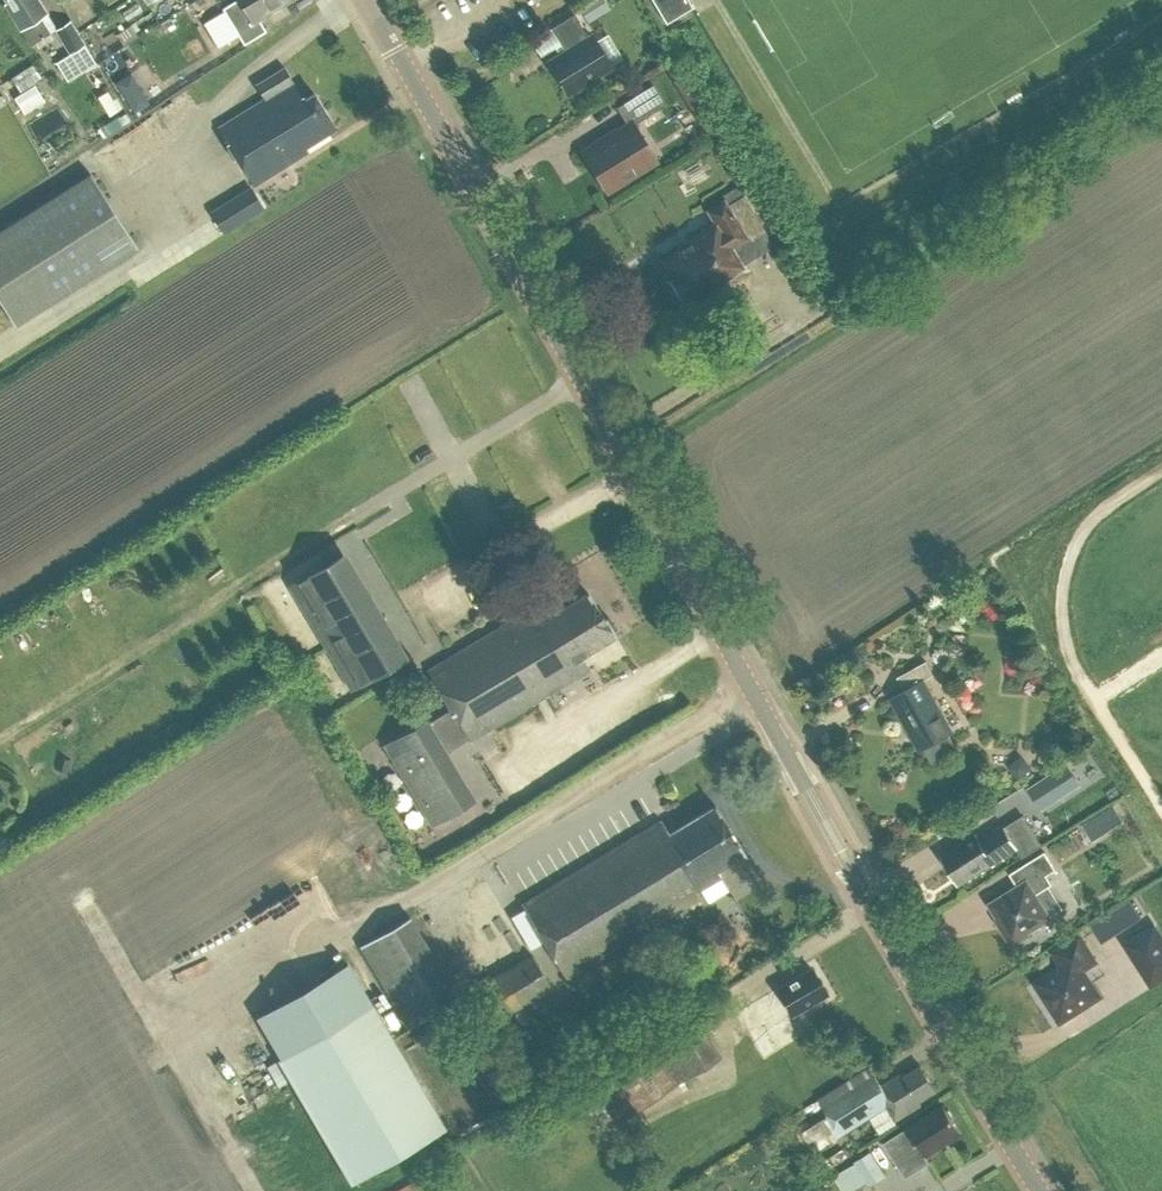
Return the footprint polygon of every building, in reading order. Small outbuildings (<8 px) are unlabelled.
[(4,1),(30,43),(50,31),(40,15),(46,11),(39,0),(6,0),(4,1)] [(202,23),(218,48),(240,35),(244,42),(265,29),(257,17),(284,0),(234,0),(222,7),(224,10),(202,23)] [(587,19),(609,6),(605,0),(588,0),(579,6),(587,19)] [(666,22),(692,6),(689,0),(653,0),(666,22)] [(589,37),(575,13),(552,27),(566,51),(550,61),(568,92),(611,66),(592,35),(589,37)] [(67,78),(96,61),(71,18),(57,26),(71,51),(57,59),(67,78)] [(23,89),(42,77),(35,64),(16,76),(23,89)] [(304,96),(284,65),(255,82),(263,97),(218,126),(252,184),(307,151),(305,147),(336,127),(314,90),(304,96)] [(6,77),(0,80),(0,88),(7,100),(13,96),(23,113),(44,100),(34,83),(17,94),(6,77)] [(655,159),(633,124),(665,104),(652,84),(616,107),(628,125),(618,131),(616,129),(602,138),(603,140),(584,153),(606,189),(655,159)] [(138,88),(123,97),(132,111),(147,102),(138,88)] [(97,127),(103,137),(129,120),(123,110),(97,127)] [(91,173),(0,231),(0,296),(16,322),(137,246),(91,173)] [(219,195),(223,223),(269,216),(264,188),(219,195)] [(774,244),(743,193),(727,203),(725,200),(708,210),(716,222),(686,241),(689,245),(661,262),(686,302),(747,265),(745,262),(774,244)] [(367,597),(353,572),(342,555),(293,584),(354,686),(403,657),(378,614),(379,613),(369,596),(367,597)] [(616,633),(589,589),(560,607),(556,601),(531,616),(526,609),(429,669),(453,709),(428,724),(425,719),(388,742),(439,824),(476,802),(445,751),(470,736),(472,739),(590,666),(582,653),(616,633)] [(898,675),(906,688),(891,696),(920,748),(924,746),(932,760),(958,746),(950,731),(954,729),(925,678),(934,673),(927,659),(898,675)] [(1007,765),(1018,778),(1031,767),(1023,757),(1016,757),(1007,765)] [(1054,772),(1030,788),(1043,808),(1067,792),(1054,772)] [(744,851),(715,803),(669,831),(661,818),(522,902),(566,976),(700,895),(696,888),(721,873),(717,867),(744,851)] [(1102,812),(1084,823),(1093,839),(1112,828),(1102,812)] [(1042,844),(1024,815),(1006,827),(1005,825),(981,840),(976,833),(942,854),(960,882),(1017,846),(1024,856),(1042,844)] [(1064,908),(1049,884),(1053,881),(1047,873),(1057,867),(1045,849),(1019,866),(1026,878),(989,901),(1003,923),(1001,925),(1012,943),(1031,932),(1029,929),(1052,915),(1064,908)] [(1131,898),(1107,913),(1118,931),(1142,916),(1131,898)] [(1161,975),(1161,934),(1155,923),(1126,942),(1152,982),(1161,975)] [(1061,1020),(1101,994),(1084,967),(1097,959),(1080,932),(1053,949),(1062,962),(1035,980),(1061,1020)] [(511,1012),(553,987),(531,950),(472,987),(491,1019),(509,1008),(511,1012)] [(433,955),(384,984),(408,1025),(457,997),(433,955)] [(811,965),(776,986),(779,990),(789,1007),(793,1013),(795,1012),(828,992),(811,965)] [(352,1179),(444,1126),(371,1001),(279,1054),(352,1179)] [(608,1128),(721,1054),(700,1021),(645,1057),(636,1044),(577,1084),(608,1128)] [(814,1149),(841,1132),(893,1099),(903,1114),(922,1102),(920,1099),(936,1089),(921,1065),(904,1076),(902,1072),(884,1084),(871,1064),(819,1097),(829,1112),(802,1130),(814,1149)] [(927,1151),(961,1130),(944,1104),(887,1139),(909,1173),(932,1159),(927,1151)] [(855,1161),(868,1181),(870,1185),(888,1173),(873,1149),(855,1159),(855,1161)] [(868,1181),(855,1161),(835,1174),(846,1190),(851,1190),(868,1181)] [(381,1190),(391,1190),(415,1178),(409,1166),(377,1183),(381,1190)]
